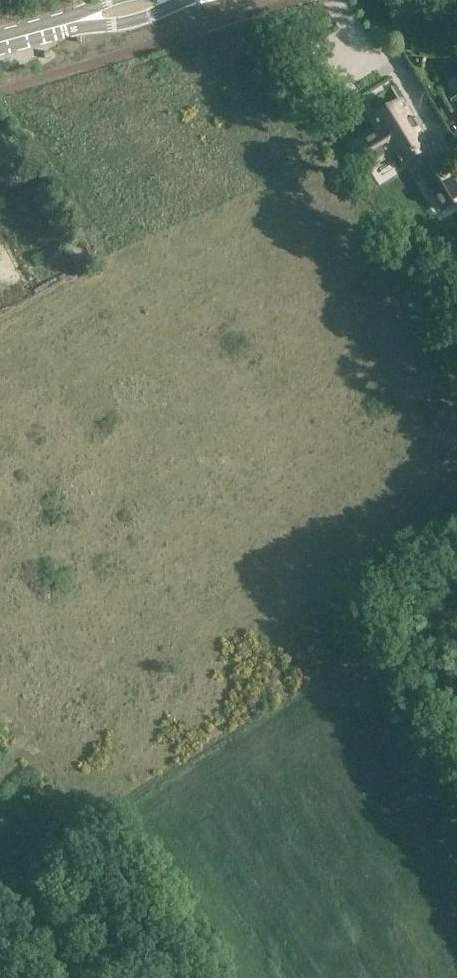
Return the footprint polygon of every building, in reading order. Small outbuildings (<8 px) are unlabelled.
[(434,113),(424,96),(414,102),(431,130),(443,122),(436,111),(434,113)] [(359,141),(373,164),(396,151),(404,165),(414,159),(445,210),(456,203),(456,184),(433,144),(430,146),(402,100),(375,117),(381,127),(359,141)]
